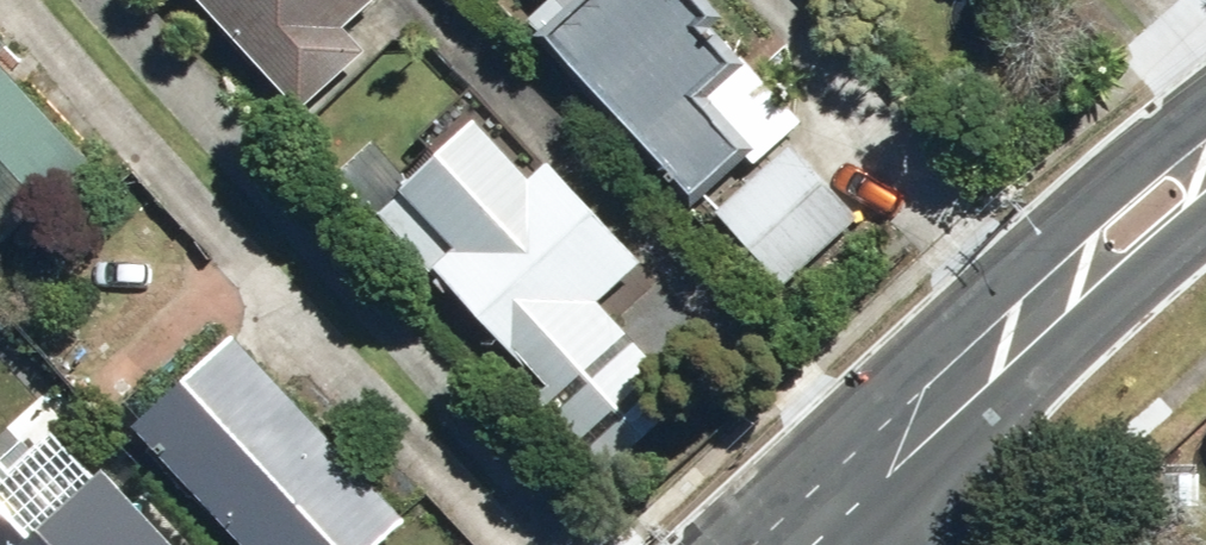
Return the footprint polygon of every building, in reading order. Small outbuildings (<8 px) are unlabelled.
[(299,110),(369,48),(348,24),(375,0),(203,0),(299,110)] [(529,25),(694,201),(741,157),(752,169),(789,134),(770,114),(785,100),(711,21),(722,10),(713,0),(556,0),(529,25)] [(1,62),(16,47),(0,29),(0,241),(1,242),(90,161),(1,62)] [(539,394),(608,472),(691,399),(667,372),(702,340),(641,272),(649,265),(554,158),(531,179),(474,114),(400,179),(373,149),(344,174),(437,279),(445,272),(547,387),(539,394)] [(869,205),(803,138),(721,219),(787,285),(869,205)] [(243,544),(385,544),(415,518),(243,330),(136,428),(243,544)] [(107,472),(100,479),(57,433),(0,486),(0,544),(175,544),(107,472)]
